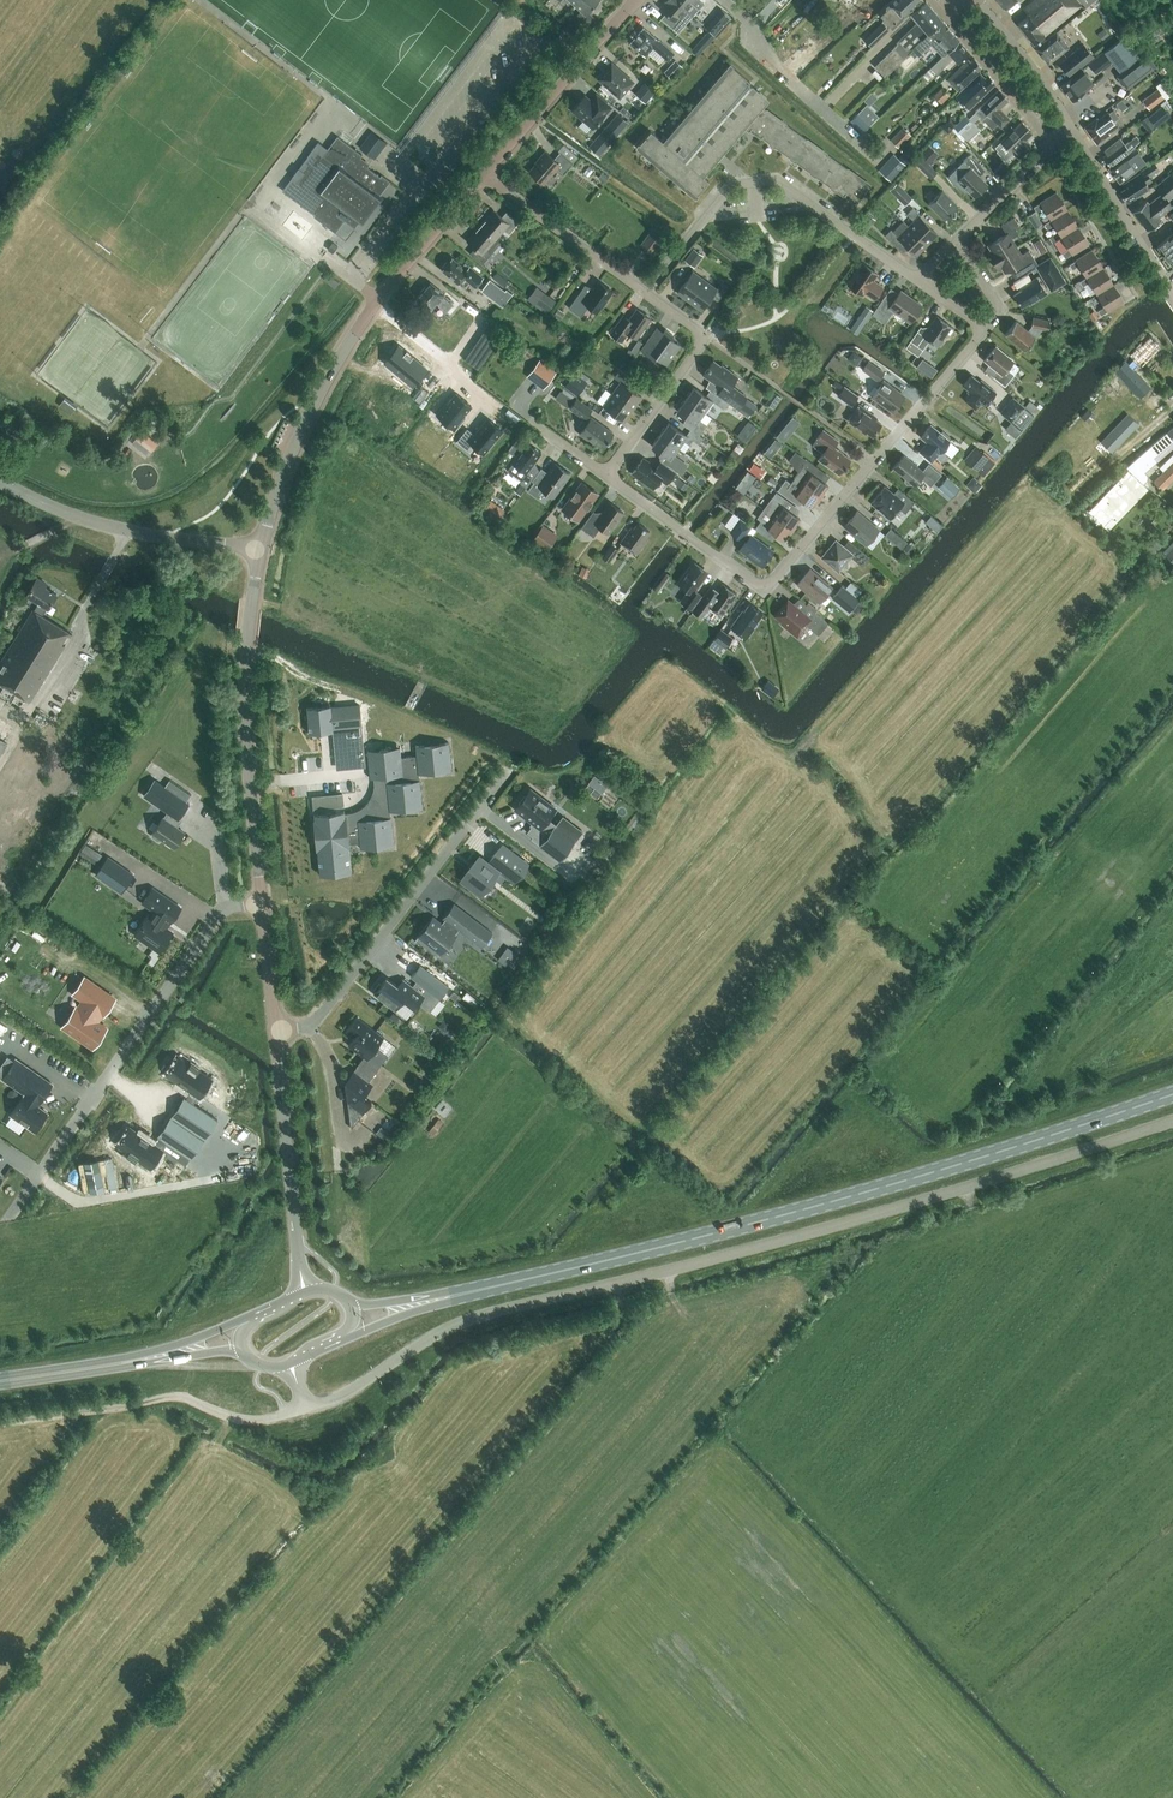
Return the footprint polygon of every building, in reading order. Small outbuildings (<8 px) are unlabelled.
[(574,5),(580,11),(575,17),(579,21),(576,24),(582,30),(594,18),(587,12),(598,0),(579,0),(574,5)] [(676,0),(667,0),(666,1),(661,8),(666,12),(661,18),(678,33),(693,15),(676,0)] [(693,15),(698,9),(699,9),(703,3),(699,0),(676,0),(693,15)] [(856,0),(843,0),(841,2),(842,3),(850,10),(858,3),(856,0)] [(918,0),(892,0),(880,12),(886,18),(883,21),(884,22),(865,40),(869,44),(868,45),(869,47),(889,28),(887,27),(891,23),(892,25),(918,0)] [(888,52),(899,64),(909,53),(913,50),(911,49),(942,19),(926,0),(912,13),(920,22),(888,52)] [(1034,43),(1080,5),(1076,0),(1032,0),(1022,8),(1028,15),(1017,24),(1034,43)] [(716,36),(732,18),(721,9),(705,27),(716,36)] [(943,20),(916,45),(922,52),(931,44),(943,56),(960,40),(947,25),(943,20)] [(668,60),(674,52),(659,39),(658,40),(644,27),(630,43),(645,56),(653,47),(668,60)] [(1108,34),(1104,28),(1098,33),(1103,39),(1108,34)] [(716,37),(709,31),(704,36),(711,42),(716,37)] [(1048,62),(1068,46),(1056,31),(1036,47),(1048,62)] [(560,43),(563,38),(559,34),(555,39),(560,43)] [(1105,51),(1120,70),(1139,56),(1124,36),(1105,51)] [(940,58),(923,74),(927,78),(934,72),(936,73),(939,71),(937,68),(944,62),(947,59),(949,60),(953,56),(959,62),(969,52),(960,40),(943,56),(940,58)] [(1083,44),(1059,63),(1069,75),(1093,56),(1083,44)] [(702,51),(696,45),(691,50),(698,56),(702,51)] [(815,47),(810,51),(816,57),(820,53),(815,47)] [(1127,87),(1156,65),(1146,53),(1117,75),(1121,80),(1120,80),(1123,84),(1124,83),(1127,87)] [(960,87),(982,66),(974,58),(971,61),(968,59),(950,76),(960,87)] [(672,76),(682,65),(675,60),(666,71),(672,76)] [(632,82),(612,64),(599,78),(612,89),(611,90),(620,98),(627,89),(626,88),(632,82)] [(700,173),(741,126),(749,131),(752,128),(762,136),(761,137),(844,196),(846,193),(857,201),(870,184),(848,168),(759,105),(765,98),(748,83),(750,81),(730,64),(714,83),(669,135),(664,142),(651,130),(637,146),(695,196),(709,180),(700,173)] [(1094,83),(1082,68),(1061,85),(1073,100),(1094,83)] [(968,109),(995,82),(988,75),(985,78),(980,73),(956,96),(968,109)] [(1166,99),(1172,94),(1162,80),(1155,85),(1157,88),(1142,99),(1149,109),(1164,97),(1166,99)] [(645,102),(655,91),(644,82),(635,93),(645,102)] [(941,101),(950,93),(943,86),(934,94),(941,101)] [(1009,118),(999,108),(1008,99),(998,89),(975,111),(982,118),(992,128),(997,123),(1001,126),(1009,118)] [(605,113),(610,107),(596,95),(591,101),(584,95),(572,109),(593,127),(605,114),(605,113)] [(1166,105),(1169,109),(1172,106),(1172,105),(1168,99),(1161,104),(1162,105),(1164,106),(1166,105)] [(1157,126),(1171,115),(1164,106),(1162,105),(1148,116),(1157,126)] [(1084,126),(1096,143),(1108,133),(1107,132),(1117,124),(1114,120),(1115,120),(1115,119),(1116,117),(1116,116),(1116,115),(1115,114),(1114,113),(1114,112),(1113,112),(1112,112),(1111,112),(1110,112),(1109,113),(1107,111),(1098,119),(1096,117),(1084,126)] [(859,112),(850,120),(862,132),(870,124),(859,112)] [(620,115),(591,148),(600,155),(628,123),(620,115)] [(962,133),(973,122),(966,115),(955,126),(962,133)] [(1156,126),(1151,120),(1144,126),(1149,132),(1156,126)] [(942,127),(948,133),(954,127),(948,121),(942,127)] [(1031,146),(1024,139),(1032,132),(1021,121),(1001,140),(1012,151),(1019,158),(1031,146)] [(899,147),(911,135),(903,127),(891,139),(899,147)] [(375,159),(387,143),(375,133),(363,149),(375,159)] [(378,196),(389,181),(381,175),(380,177),(357,160),(361,154),(336,136),(322,155),(318,152),(312,160),(304,171),(299,166),(290,178),(296,182),(288,193),(316,213),(313,217),(346,240),(360,221),(362,222),(380,198),(378,196)] [(1125,144),(1121,138),(1105,150),(1107,153),(1103,156),(1110,165),(1130,150),(1140,141),(1136,136),(1125,144)] [(560,152),(554,159),(545,151),(535,163),(535,164),(529,171),(544,184),(557,168),(563,174),(578,157),(564,144),(563,145),(558,150),(560,152)] [(1109,167),(1119,182),(1145,163),(1139,155),(1141,154),(1136,147),(1111,166),(1111,165),(1109,167)] [(938,154),(931,148),(922,157),(929,163),(938,154)] [(906,165),(912,158),(905,150),(898,157),(906,165)] [(975,172),(981,166),(969,154),(957,166),(964,173),(958,179),(959,181),(958,182),(963,187),(965,186),(975,196),(987,184),(975,172)] [(892,182),(907,165),(906,165),(898,157),(895,155),(880,171),(892,182)] [(929,163),(922,157),(916,163),(931,178),(937,172),(929,163)] [(1145,175),(1142,177),(1140,175),(1124,185),(1126,188),(1122,190),(1128,200),(1148,187),(1145,183),(1149,180),(1147,178),(1159,169),(1154,162),(1142,170),(1145,175)] [(1007,173),(1006,172),(1001,167),(993,174),(998,179),(999,180),(1007,173)] [(1172,195),(1172,171),(1156,186),(1161,192),(1149,203),(1146,200),(1133,210),(1147,230),(1161,220),(1159,217),(1172,205),(1172,204),(1168,199),(1172,195)] [(913,198),(897,182),(890,189),(905,205),(913,198)] [(952,211),(958,205),(943,190),(929,204),(944,219),(947,216),(951,216),(951,213),(952,213),(952,211)] [(1056,192),(1040,202),(1034,207),(1037,211),(1043,207),(1051,219),(1067,209),(1056,192)] [(1020,206),(1016,201),(1007,209),(1011,213),(1020,206)] [(914,221),(909,226),(903,221),(927,244),(937,234),(920,216),(921,215),(913,207),(907,214),(914,221)] [(1077,226),(1067,209),(1051,219),(1044,223),(1047,228),(1054,224),(1061,236),(1077,226)] [(509,233),(519,222),(507,211),(502,216),(494,210),(480,225),(496,239),(505,229),(509,233)] [(859,224),(865,229),(874,218),(868,213),(859,224)] [(1035,213),(1029,216),(1036,228),(1042,224),(1035,213)] [(988,252),(993,261),(1016,246),(1011,238),(1019,234),(1016,229),(1020,227),(1014,217),(1001,224),(1006,234),(988,245),(988,244),(987,245),(991,250),(989,253),(989,252),(988,252)] [(927,244),(903,221),(887,237),(899,249),(905,243),(916,254),(927,244)] [(488,249),(496,239),(480,225),(467,241),(475,248),(470,253),(482,264),(492,253),(488,249)] [(1088,244),(1077,226),(1061,236),(1069,249),(1062,253),(1065,257),(1072,253),(1072,254),(1088,244)] [(652,253),(665,236),(653,227),(640,245),(652,253)] [(1157,246),(1172,265),(1172,233),(1157,246)] [(329,247),(327,249),(332,253),(333,251),(337,246),(332,242),(329,247)] [(1021,254),(1016,246),(993,261),(998,269),(999,268),(998,268),(1001,267),(1005,273),(1005,272),(1019,263),(1025,272),(1035,265),(1037,264),(1028,249),(1021,254)] [(694,267),(703,255),(694,248),(685,260),(694,267)] [(1102,267),(1092,250),(1076,260),(1069,264),(1072,269),(1079,265),(1086,277),(1102,267)] [(1050,256),(1037,264),(1035,265),(1051,291),(1066,281),(1050,256)] [(483,277),(472,268),(471,268),(465,262),(462,266),(452,257),(448,262),(447,261),(442,267),(443,268),(442,269),(452,278),(451,279),(456,283),(457,282),(459,283),(465,276),(476,286),(483,277)] [(877,274),(863,263),(848,284),(863,294),(865,292),(874,298),(882,287),(873,280),(877,274)] [(1064,267),(1064,268),(1067,272),(1072,269),(1069,264),(1064,267)] [(1113,283),(1102,267),(1086,277),(1080,281),(1083,286),(1089,282),(1097,293),(1113,283)] [(689,301),(704,280),(692,271),(677,292),(689,301)] [(1047,293),(1037,277),(1024,285),(1025,287),(1014,294),(1021,306),(1028,302),(1030,304),(1047,293)] [(490,279),(481,290),(503,306),(512,293),(506,289),(505,290),(490,279)] [(701,309),(716,289),(704,280),(689,301),(701,309)] [(1080,281),(1074,285),(1078,291),(1084,288),(1083,286),(1080,281)] [(612,291),(599,282),(589,296),(581,290),(569,307),(581,316),(589,305),(598,312),(612,291)] [(721,282),(718,287),(725,291),(728,287),(721,282)] [(447,312),(453,304),(443,296),(445,293),(440,289),(439,291),(430,283),(427,287),(425,286),(421,291),(422,292),(418,297),(432,309),(437,303),(447,312)] [(1123,301),(1113,283),(1097,293),(1104,306),(1098,310),(1101,315),(1107,311),(1123,301)] [(911,322),(922,306),(901,290),(891,303),(884,298),(872,314),(884,323),(894,310),(911,322)] [(544,293),(537,302),(548,311),(555,301),(544,293)] [(563,312),(558,308),(553,315),(558,318),(563,312)] [(651,318),(637,308),(624,325),(619,321),(610,333),(622,341),(628,332),(636,338),(651,318)] [(1093,321),(1099,317),(1095,310),(1089,314),(1093,321)] [(860,314),(854,322),(862,327),(867,320),(860,314)] [(950,326),(937,316),(927,331),(921,326),(906,347),(918,356),(929,340),(937,345),(937,344),(941,344),(944,340),(944,337),(943,337),(950,326)] [(1016,321),(1005,334),(1025,350),(1036,337),(1035,337),(1042,329),(1048,330),(1050,321),(1033,317),(1031,326),(1028,331),(1016,321)] [(667,363),(680,344),(670,337),(672,334),(665,329),(657,341),(650,336),(641,349),(655,359),(657,356),(667,363)] [(499,339),(487,330),(472,352),(474,353),(468,362),(479,369),(499,339)] [(1155,346),(1159,342),(1151,335),(1143,344),(1142,342),(1130,354),(1142,366),(1158,349),(1155,346)] [(644,344),(638,340),(634,345),(640,350),(644,344)] [(399,346),(387,360),(392,364),(390,366),(407,380),(413,385),(418,379),(426,368),(412,356),(413,356),(406,350),(406,351),(399,346)] [(1013,362),(995,346),(985,359),(998,370),(993,376),(1005,386),(1014,374),(1018,369),(1018,366),(1013,362)] [(851,358),(860,362),(864,354),(855,350),(851,358)] [(885,371),(864,358),(859,365),(863,368),(862,369),(878,381),(885,371)] [(539,360),(528,374),(543,386),(554,371),(539,360)] [(737,376),(722,365),(721,366),(713,360),(703,374),(722,388),(718,394),(738,408),(741,404),(746,397),(731,385),(737,376)] [(589,371),(590,364),(583,363),(582,370),(589,371)] [(937,369),(930,364),(924,372),(931,377),(937,369)] [(1142,408),(1154,397),(1127,368),(1115,379),(1142,408)] [(642,396),(627,386),(632,378),(620,369),(614,377),(621,381),(612,393),(633,408),(642,396)] [(565,386),(576,394),(585,382),(574,373),(565,386)] [(969,389),(968,391),(970,393),(967,396),(966,400),(967,404),(970,407),(975,407),(978,405),(981,402),(985,405),(996,392),(981,380),(980,381),(972,375),(963,385),(969,389)] [(858,396),(844,386),(836,380),(833,384),(841,391),(838,395),(852,405),(858,396)] [(893,411),(904,395),(884,380),(872,396),(893,411)] [(728,403),(722,399),(710,390),(706,396),(694,387),(685,399),(705,413),(713,401),(724,409),(728,403)] [(773,408),(780,397),(774,392),(766,402),(773,408)] [(447,402),(437,414),(455,429),(464,417),(463,415),(471,405),(457,393),(448,403),(447,402)] [(633,408),(612,393),(604,405),(624,420),(633,408)] [(1012,422),(1025,406),(1013,396),(1000,412),(1012,422)] [(71,415),(76,409),(78,406),(66,397),(64,400),(60,406),(71,415)] [(577,398),(570,408),(584,418),(579,425),(583,428),(579,433),(588,439),(589,438),(602,448),(613,432),(587,414),(591,409),(577,398)] [(685,399),(677,410),(691,420),(687,426),(690,429),(699,435),(707,424),(700,419),(705,413),(685,399)] [(1030,401),(1025,406),(1032,412),(1037,407),(1030,401)] [(741,404),(738,408),(749,416),(752,412),(741,404)] [(859,405),(848,420),(865,433),(867,431),(873,435),(881,423),(875,419),(877,417),(859,405)] [(1088,408),(1081,416),(1088,423),(1095,415),(1088,408)] [(488,418),(475,434),(467,428),(457,441),(470,452),(475,445),(484,453),(502,430),(488,418)] [(1130,434),(1137,428),(1126,418),(1120,424),(1130,434)] [(748,420),(737,435),(739,436),(746,442),(758,427),(748,420)] [(703,438),(699,435),(690,429),(686,435),(669,422),(660,434),(679,448),(684,441),(689,445),(693,440),(698,444),(703,438)] [(940,452),(950,440),(948,439),(950,437),(943,430),(941,432),(931,424),(920,436),(927,442),(919,451),(932,461),(939,452),(940,452)] [(1116,425),(1100,442),(1112,452),(1127,436),(1116,425)] [(777,436),(784,442),(792,432),(785,427),(777,436)] [(1157,453),(1172,438),(1172,427),(1168,431),(1151,445),(1127,467),(1129,469),(1088,511),(1108,530),(1148,488),(1143,483),(1147,479),(1147,475),(1145,472),(1157,460),(1153,456),(1157,453)] [(144,460),(158,442),(140,428),(126,445),(144,460)] [(818,459),(839,474),(844,466),(846,467),(847,465),(851,459),(833,447),(838,440),(823,430),(812,445),(823,453),(818,459)] [(578,437),(573,433),(568,440),(573,443),(578,437)] [(674,455),(679,448),(660,434),(652,446),(668,457),(664,463),(678,473),(684,465),(683,461),(674,455)] [(541,453),(526,442),(512,462),(513,463),(507,470),(521,480),(520,482),(526,487),(539,470),(532,465),(541,453)] [(771,457),(775,451),(769,447),(765,453),(771,457)] [(965,461),(978,471),(982,467),(985,470),(989,465),(990,466),(994,461),(977,447),(965,461)] [(734,460),(738,454),(733,450),(728,456),(734,460)] [(793,460),(800,465),(802,467),(799,472),(795,477),(820,496),(828,485),(817,477),(822,470),(805,458),(798,453),(793,460)] [(1159,467),(1162,471),(1172,460),(1172,453),(1159,467)] [(718,460),(724,465),(729,460),(722,455),(718,460)] [(941,474),(929,463),(923,470),(904,455),(894,468),(905,478),(905,479),(905,482),(907,484),(911,484),(912,483),(914,485),(920,477),(931,486),(941,474)] [(667,483),(675,472),(660,461),(657,467),(643,457),(632,473),(653,488),(660,478),(667,483)] [(1172,478),(1172,462),(1153,482),(1161,490),(1172,478)] [(553,496),(570,474),(555,463),(548,473),(541,468),(532,480),(534,482),(528,491),(536,496),(542,488),(553,496)] [(749,485),(757,489),(762,476),(755,473),(749,485)] [(686,479),(692,483),(695,480),(689,475),(686,479)] [(766,482),(772,486),(776,480),(771,476),(766,482)] [(820,496),(795,477),(791,483),(786,479),(778,490),(787,497),(791,491),(813,506),(820,496)] [(946,477),(939,486),(951,496),(959,487),(946,477)] [(967,485),(975,492),(982,484),(974,477),(967,485)] [(674,483),(684,490),(687,486),(678,479),(674,483)] [(578,520),(597,493),(582,482),(563,509),(578,520)] [(899,508),(905,513),(915,502),(898,488),(893,494),(884,487),(872,502),(890,517),(899,508)] [(784,507),(788,501),(776,492),(764,509),(792,529),(800,518),(784,507)] [(491,500),(484,510),(491,515),(498,505),(491,500)] [(618,520),(623,512),(610,502),(600,516),(593,511),(581,528),(593,536),(600,526),(609,533),(614,526),(615,527),(619,521),(618,520)] [(792,529),(764,509),(758,518),(761,520),(755,528),(762,533),(767,526),(785,539),(792,529)] [(879,529),(857,511),(844,526),(866,544),(879,529)] [(751,526),(740,519),(731,531),(741,539),(742,538),(746,541),(740,549),(753,559),(753,560),(762,566),(773,551),(751,534),(750,535),(746,532),(751,526)] [(644,538),(649,531),(638,523),(633,528),(631,527),(621,542),(636,553),(646,539),(644,538)] [(547,551),(558,535),(543,524),(532,540),(547,551)] [(907,542),(891,528),(885,535),(902,549),(907,542)] [(1158,539),(1153,544),(1158,549),(1163,544),(1158,539)] [(838,570),(852,554),(864,564),(870,558),(848,540),(843,546),(836,540),(822,557),(838,570)] [(914,548),(908,543),(903,549),(909,554),(914,548)] [(609,562),(619,549),(611,544),(601,557),(609,562)] [(1172,563),(1172,547),(1165,555),(1172,563)] [(701,595),(694,590),(707,573),(692,562),(678,583),(688,590),(681,601),(692,609),(701,595)] [(583,567),(579,575),(586,578),(590,570),(583,567)] [(819,602),(832,587),(810,569),(797,584),(819,602)] [(666,574),(654,590),(659,594),(671,577),(666,574)] [(73,634),(42,615),(47,608),(48,608),(57,594),(45,587),(47,584),(37,578),(27,594),(40,602),(34,611),(0,665),(0,683),(30,702),(65,646),(62,643),(67,635),(71,637),(73,634)] [(857,596),(862,590),(851,581),(846,587),(857,596)] [(704,595),(693,611),(702,617),(710,605),(722,614),(737,594),(723,584),(718,591),(711,586),(704,595)] [(833,597),(849,611),(859,599),(843,586),(833,597)] [(828,623),(805,603),(799,610),(788,600),(776,615),(783,621),(782,622),(787,627),(789,626),(793,630),(792,631),(798,636),(804,629),(802,628),(806,624),(818,635),(828,623)] [(754,624),(763,612),(749,603),(741,615),(740,614),(731,626),(746,638),(755,625),(754,624)] [(732,637),(721,629),(709,645),(719,652),(723,646),(725,647),(732,637)] [(773,697),(779,689),(768,680),(761,688),(773,697)] [(330,705),(306,707),(309,734),(332,731),(335,758),(338,765),(345,767),(364,765),(361,725),(359,707),(331,709),(330,705)] [(422,809),(419,774),(451,771),(448,743),(415,746),(416,756),(401,757),(401,754),(385,749),(382,749),(368,757),(369,778),(374,778),(374,781),(374,784),(374,788),(373,791),(372,794),(371,797),(369,800),(367,802),(365,805),(363,807),(360,809),(357,811),(354,812),(351,813),(348,814),(344,814),(344,811),(314,814),(319,875),(351,872),(349,844),(362,843),(363,849),(393,846),(390,812),(422,809)] [(595,774),(589,782),(602,792),(608,784),(595,774)] [(189,803),(165,786),(155,779),(144,795),(167,811),(163,817),(152,832),(153,832),(152,834),(153,836),(157,839),(160,839),(161,838),(174,847),(185,832),(177,827),(182,819),(179,818),(189,803)] [(530,789),(516,808),(534,822),(527,832),(533,836),(531,838),(560,860),(584,830),(563,814),(555,823),(548,817),(555,808),(530,789)] [(338,795),(329,795),(330,807),(340,807),(338,795)] [(103,855),(87,844),(80,853),(96,864),(103,855)] [(477,865),(474,863),(462,879),(481,893),(492,878),(494,880),(503,869),(516,879),(527,864),(502,845),(489,863),(482,858),(477,865)] [(123,889),(133,874),(108,857),(96,874),(112,885),(114,882),(123,889)] [(153,888),(143,902),(155,910),(149,918),(147,917),(136,933),(160,949),(162,947),(163,948),(167,943),(165,942),(171,933),(165,929),(170,921),(171,921),(181,907),(153,888)] [(420,935),(432,944),(433,942),(448,953),(449,952),(445,950),(456,936),(454,935),(459,929),(482,947),(493,932),(454,903),(448,911),(443,917),(445,919),(441,924),(432,918),(415,940),(415,941),(420,935)] [(516,953),(507,946),(497,959),(506,966),(516,953)] [(474,969),(480,956),(468,951),(462,964),(474,969)] [(420,965),(411,976),(417,980),(440,998),(449,987),(420,965)] [(114,998),(85,977),(74,993),(84,1000),(78,1008),(76,1007),(63,1026),(93,1047),(106,1027),(97,1021),(102,1013),(104,1014),(114,998)] [(377,990),(374,993),(395,1009),(404,998),(415,1007),(418,1003),(430,1012),(440,998),(417,980),(412,986),(403,979),(398,986),(387,977),(381,984),(379,983),(375,988),(377,990)] [(453,991),(449,995),(455,999),(458,995),(453,991)] [(370,1040),(377,1031),(357,1016),(346,1029),(355,1036),(348,1045),(364,1056),(356,1066),(345,1081),(351,1128),(369,1105),(372,1101),(360,1092),(379,1068),(367,1059),(377,1046),(370,1040)] [(448,1049),(441,1043),(434,1051),(440,1057),(448,1049)] [(433,1056),(429,1061),(434,1066),(439,1061),(433,1056)] [(37,1106),(52,1084),(16,1059),(3,1077),(25,1093),(11,1114),(35,1130),(36,1128),(39,1128),(43,1121),(43,1119),(47,1112),(37,1106)] [(179,1059),(166,1077),(167,1077),(190,1093),(186,1100),(185,1099),(171,1119),(204,1142),(217,1122),(194,1106),(198,1099),(199,1099),(211,1082),(179,1059)] [(443,1121),(439,1118),(428,1131),(433,1134),(443,1121)] [(130,1130),(118,1148),(150,1170),(162,1152),(166,1145),(190,1162),(204,1142),(171,1119),(157,1139),(158,1140),(154,1146),(130,1130)]
